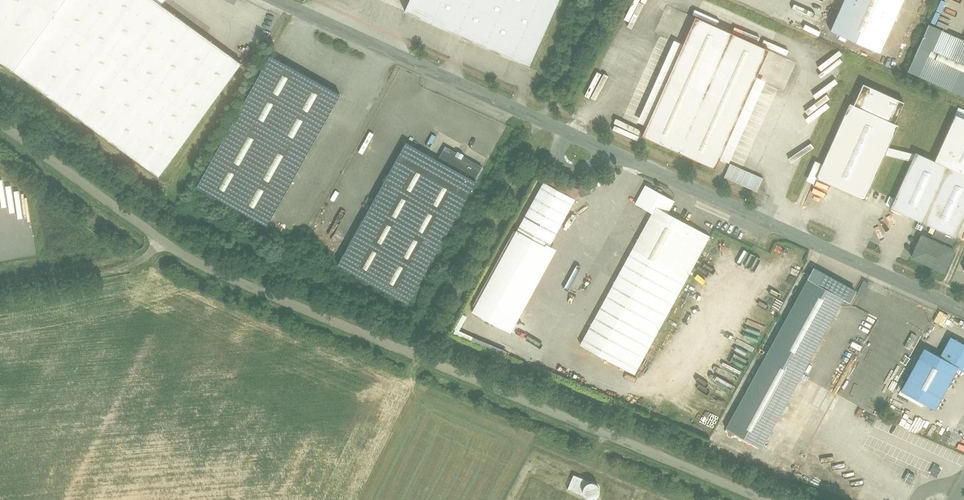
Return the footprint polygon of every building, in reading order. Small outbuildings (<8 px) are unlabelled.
[(161,178),(242,65),(165,10),(172,0),(0,0),(0,62),(161,178)] [(559,0),(411,0),(407,9),(530,64),(559,0)] [(828,29),(877,52),(902,0),(842,0),(828,29)] [(766,49),(693,16),(641,133),(714,166),(766,49)] [(906,71),(963,97),(963,40),(927,24),(906,71)] [(268,227),(341,96),(271,57),(198,189),(268,227)] [(902,101),(861,82),(851,103),(849,102),(814,177),(862,199),(896,125),(892,123),(902,101)] [(933,164),(963,178),(963,122),(954,118),(933,164)] [(447,146),(440,158),(412,143),(344,267),(410,302),(484,166),(447,146)] [(889,211),(934,233),(953,241),(963,217),(963,178),(933,164),(915,155),(889,211)] [(728,163),(722,176),(755,191),(762,178),(728,163)] [(576,199),(544,182),(519,227),(551,245),(576,199)] [(655,207),(666,213),(673,201),(644,184),(633,203),(651,213),(655,207)] [(633,374),(709,236),(666,213),(655,207),(651,213),(579,344),(633,374)] [(519,227),(472,313),(511,334),(558,249),(551,245),(519,227)] [(953,241),(934,233),(932,239),(921,234),(910,259),(943,274),(954,249),(950,247),(953,241)] [(813,269),(726,428),(762,447),(842,300),(848,303),(855,291),(813,269)] [(862,296),(868,282),(861,279),(856,294),(862,296)] [(903,392),(936,409),(957,369),(963,373),(963,345),(948,337),(937,358),(924,351),(903,392)] [(598,487),(596,485),(592,483),(588,484),(584,486),(584,492),(586,496),(589,499),(595,498),(599,495),(600,490),(598,487)]
